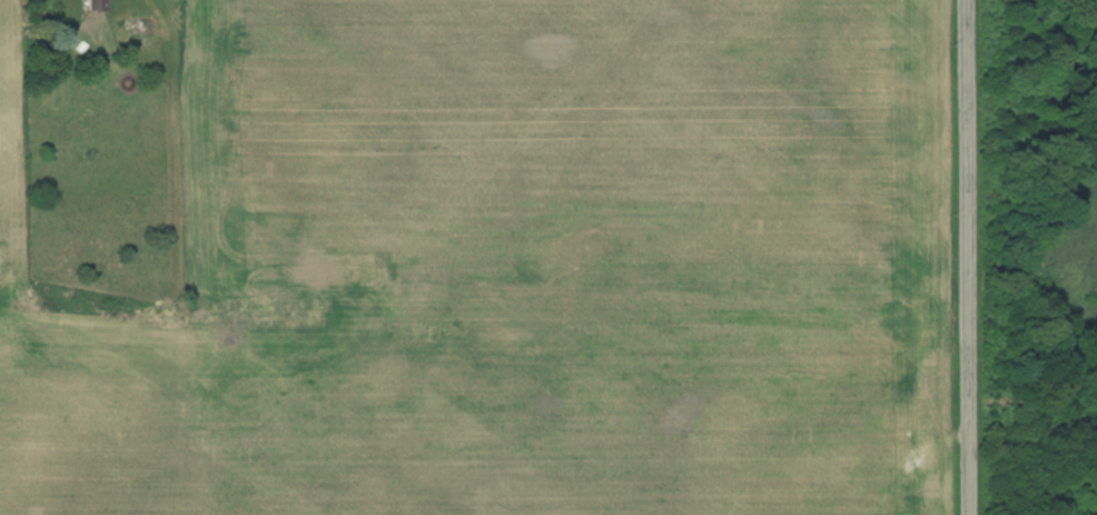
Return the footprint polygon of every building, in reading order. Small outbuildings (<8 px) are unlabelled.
[(106,10),(106,0),(88,0),(88,10),(106,10)]
